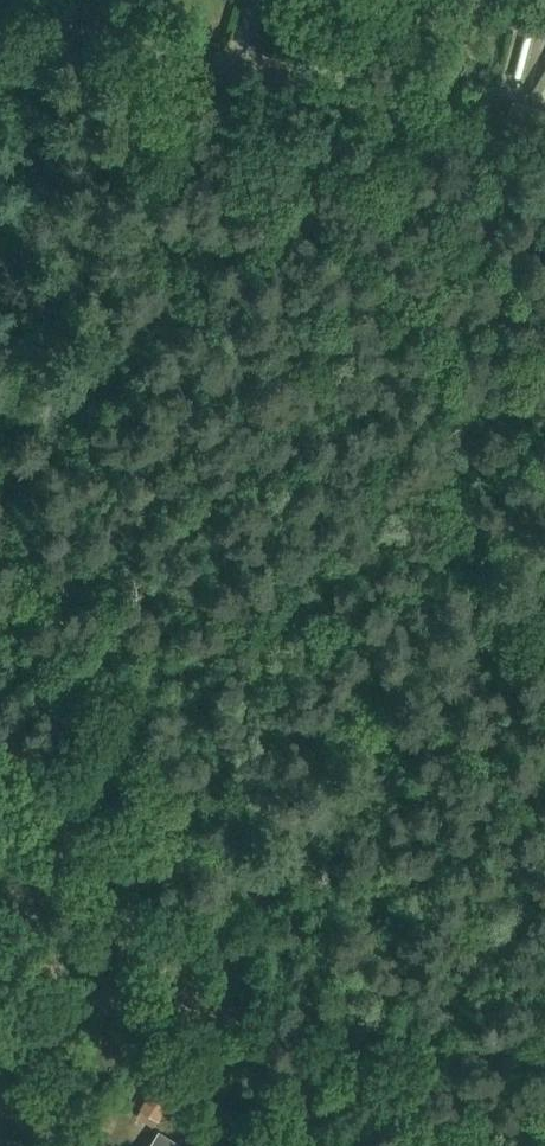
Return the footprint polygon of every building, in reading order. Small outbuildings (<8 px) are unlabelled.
[(536,91),(544,95),(544,73),(536,91)] [(153,1090),(142,1108),(161,1120),(172,1102),(153,1090)] [(161,1131),(152,1145),(185,1145),(161,1131)]
